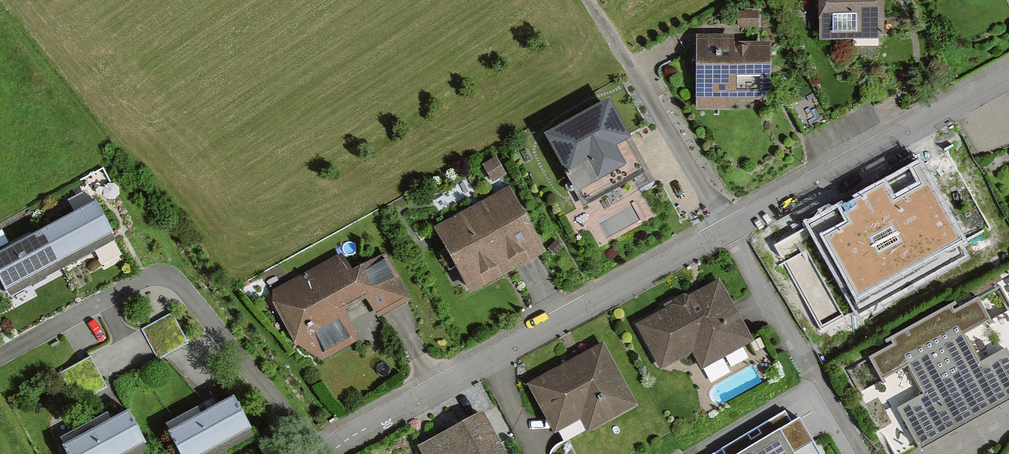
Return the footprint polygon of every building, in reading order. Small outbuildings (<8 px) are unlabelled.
[(816,39),(874,40),(875,0),(816,0),(816,39)] [(702,42),(701,97),(777,98),(778,43),(702,42)] [(614,105),(552,137),(574,179),(590,171),(600,191),(646,167),(614,105)] [(850,287),(962,232),(923,153),(811,208),(850,287)] [(547,253),(513,189),(442,227),(476,290),(547,253)] [(98,202),(45,231),(64,266),(117,237),(98,202)] [(0,255),(0,274),(11,294),(64,266),(45,231),(0,255)] [(345,256),(274,294),(301,344),(325,360),(360,341),(349,310),(369,299),(379,317),(412,300),(388,255),(354,273),(345,256)] [(723,283),(643,326),(664,366),(699,348),(708,364),(754,341),(723,283)] [(925,328),(975,419),(1008,401),(1008,355),(1007,350),(980,365),(963,334),(990,319),(979,299),(925,328)] [(176,315),(145,328),(157,357),(188,344),(176,315)] [(925,328),(872,357),(883,378),(908,364),(926,396),(900,409),(922,448),(975,419),(925,328)] [(609,345),(532,385),(557,432),(586,417),(592,428),(639,403),(609,345)] [(173,433),(184,453),(212,453),(255,432),(238,399),(173,433)] [(67,448),(70,453),(133,453),(148,446),(131,414),(67,448)] [(485,415),(423,448),(426,453),(505,453),(485,415)] [(802,415),(737,453),(826,453),(802,415)]
